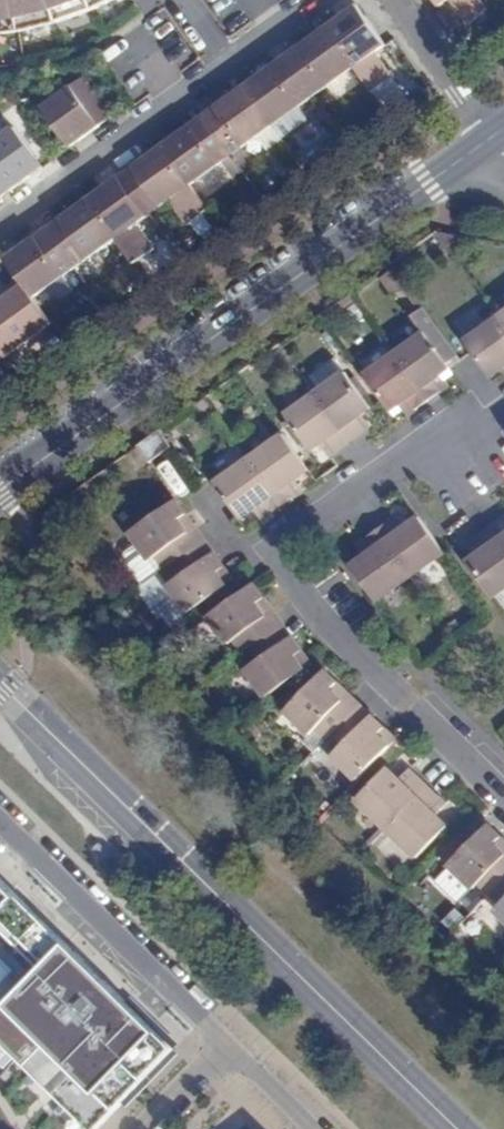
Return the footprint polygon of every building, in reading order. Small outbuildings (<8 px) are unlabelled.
[(11,34),(18,33),(50,27),(58,24),(81,17),(92,12),(106,6),(117,0),(0,0),(0,35),(11,34)] [(487,8),(482,0),(436,0),(440,5),(447,0),(464,25),(487,8)] [(374,52),(386,44),(357,4),(337,19),(326,26),(355,66),(374,91),(393,78),(374,52)] [(314,95),(355,66),(326,26),(312,37),(297,48),(307,63),(296,71),(314,95)] [(307,63),(297,48),(286,56),(296,71),(307,63)] [(284,57),(274,65),(284,79),(296,71),(286,56),(284,57)] [(273,125),(314,95),(296,71),(284,79),(274,65),(260,74),(245,85),(244,86),(273,125)] [(92,116),(104,107),(83,77),(40,108),(69,148),(99,126),(92,116)] [(213,129),(232,155),(273,125),(244,86),(229,96),(212,109),(222,123),(213,129)] [(112,117),(104,107),(92,116),(99,126),(112,117)] [(204,115),(213,129),(222,123),(212,109),(204,115)] [(204,115),(191,124),(201,138),(213,129),(204,115)] [(162,145),(191,185),(232,155),(213,129),(201,138),(191,124),(177,135),(162,145)] [(1,196),(29,176),(21,165),(31,158),(11,129),(0,137),(0,196),(1,197),(1,196)] [(188,225),(209,210),(191,185),(162,145),(149,155),(132,167),(160,206),(169,200),(188,225)] [(21,165),(29,176),(39,169),(31,158),(21,165)] [(134,226),(147,217),(119,178),(104,188),(88,199),(117,240),(135,264),(152,252),(134,226)] [(76,269),(117,240),(88,199),(88,200),(71,212),(56,222),(65,234),(56,241),(76,269)] [(65,234),(56,222),(47,229),(56,241),(65,234)] [(43,250),(56,241),(47,229),(35,238),(43,250)] [(35,299),(76,269),(56,241),(43,250),(35,238),(16,251),(6,258),(24,283),(35,299)] [(35,299),(24,283),(6,296),(0,300),(0,343),(4,360),(54,326),(35,299)] [(464,342),(489,376),(502,367),(503,369),(503,313),(464,342)] [(423,333),(365,375),(389,410),(399,405),(407,416),(416,410),(442,391),(448,386),(440,374),(448,368),(445,364),(457,356),(427,315),(416,323),(423,333)] [(368,408),(343,374),(284,416),(310,451),(319,444),(327,456),(338,448),(360,432),(368,426),(360,414),(368,408)] [(306,471),(281,435),(214,483),(239,519),(253,510),(261,521),(273,513),(295,497),(301,492),(293,480),(306,471)] [(177,520),(184,514),(180,509),(174,499),(128,533),(148,562),(155,557),(163,568),(168,564),(194,545),(177,520)] [(202,540),(184,514),(177,520),(194,545),(202,540)] [(404,527),(397,516),(385,524),(363,540),(355,546),(363,557),(350,566),(374,602),(443,555),(418,517),(404,527)] [(503,519),(480,536),(472,541),(480,553),(467,562),(493,597),(503,589),(503,519)] [(202,540),(194,545),(168,564),(177,577),(167,585),(187,612),(224,586),(213,570),(221,566),(213,555),(202,540)] [(231,581),(221,566),(213,570),(224,586),(231,581)] [(255,604),(264,599),(259,592),(253,584),(209,617),(228,643),(233,640),(241,651),(249,647),(258,659),(247,668),(265,695),(303,669),(293,655),(302,650),(295,641),(282,624),(274,629),(255,604)] [(282,624),(264,599),(255,604),(274,629),(282,624)] [(293,655),(303,669),(310,663),(302,650),(293,655)] [(330,689),(336,683),(333,680),(324,670),(286,710),(310,733),(315,728),(326,738),(331,733),(342,744),(332,756),(355,779),(388,746),(377,734),(381,729),(374,721),(358,704),(352,710),(330,689)] [(358,704),(336,683),(330,689),(352,710),(358,704)] [(377,734),(388,746),(394,740),(381,729),(377,734)] [(399,780),(387,769),(357,800),(417,859),(447,828),(435,816),(444,806),(438,800),(416,778),(408,771),(399,780)] [(499,838),(494,833),(488,827),(448,865),(473,889),(476,885),(488,896),(495,889),(503,897),(503,856),(492,845),(499,838)] [(499,838),(492,845),(503,856),(503,843),(499,838)] [(88,1128),(97,1128),(176,1049),(0,877),(0,1043),(88,1128)] [(494,910),(503,920),(503,900),(494,910)]
